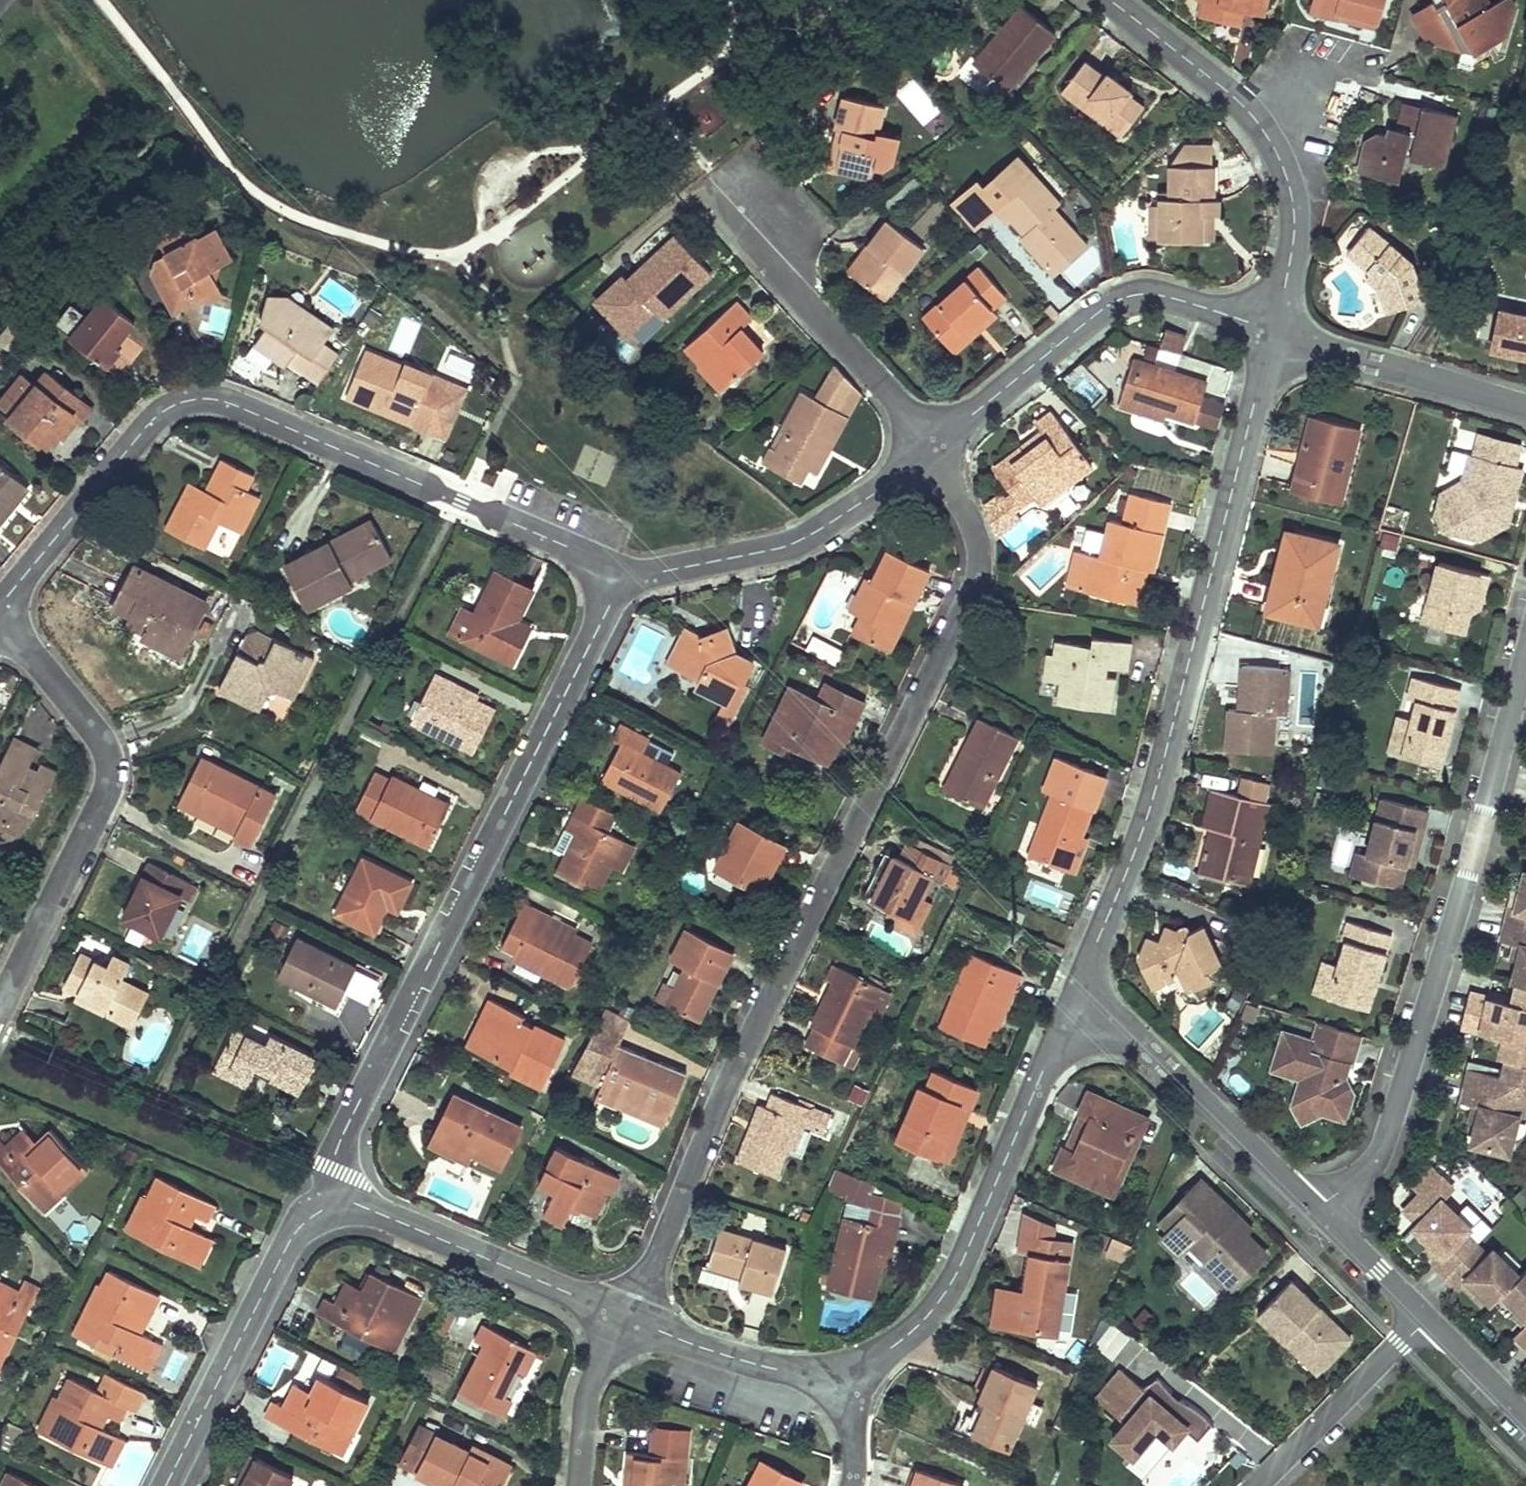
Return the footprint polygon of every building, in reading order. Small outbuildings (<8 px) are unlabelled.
[(1263,16),(1267,0),(1203,0),(1199,16),(1223,22),(1224,16),(1240,19),(1243,10),(1263,16)] [(1312,10),(1338,17),(1340,10),(1347,11),(1345,18),(1375,27),(1382,0),(1314,0),(1312,10)] [(1456,69),(1470,72),(1475,55),(1492,45),(1489,39),(1497,35),(1502,39),(1504,38),(1511,6),(1508,0),(1503,0),(1489,7),(1484,0),(1441,0),(1445,7),(1437,12),(1432,2),(1421,8),(1427,19),(1417,25),(1427,42),(1433,38),(1437,45),(1457,51),(1460,56),(1458,64),(1456,69)] [(1441,0),(1431,0),(1432,2),(1437,12),(1445,7),(1441,0)] [(1006,93),(1054,36),(1021,7),(995,37),(1000,42),(978,69),(1006,93)] [(1427,19),(1421,8),(1411,14),(1417,25),(1427,19)] [(1340,10),(1338,17),(1345,18),(1347,11),(1340,10)] [(1224,16),(1223,22),(1239,26),(1240,19),(1224,16)] [(1489,39),(1492,45),(1502,39),(1497,35),(1489,39)] [(1000,42),(995,37),(973,64),(978,69),(1000,42)] [(1104,79),(1086,65),(1064,93),(1124,140),(1145,111),(1131,100),(1104,79)] [(1104,79),(1131,100),(1135,94),(1108,74),(1104,79)] [(898,139),(878,133),(884,107),(846,96),(837,129),(844,131),(833,171),(871,180),(874,169),(883,171),(892,165),(898,139)] [(1446,151),(1455,116),(1404,102),(1397,130),(1402,131),(1400,139),(1387,135),(1376,132),(1365,141),(1362,149),(1368,150),(1362,173),(1397,181),(1406,147),(1412,149),(1409,159),(1429,164),(1433,148),(1446,151)] [(835,128),(825,169),(833,171),(844,131),(837,129),(835,128)] [(1389,128),(1387,135),(1400,139),(1402,131),(1397,130),(1389,128)] [(1181,148),(1170,166),(1170,193),(1159,193),(1159,208),(1159,241),(1200,241),(1200,211),(1211,211),(1215,211),(1216,196),(1211,196),(1211,167),(1210,167),(1210,148),(1181,148)] [(1433,148),(1429,164),(1442,167),(1446,151),(1433,148)] [(1362,149),(1356,171),(1362,173),(1368,150),(1362,149)] [(1059,206),(1023,164),(989,193),(1024,235),(1029,241),(1024,244),(1046,270),(1080,240),(1054,210),(1059,206)] [(1149,208),(1149,241),(1159,241),(1159,208),(1149,208)] [(1211,241),(1211,211),(1200,211),(1200,241),(1211,241)] [(213,269),(232,259),(215,229),(192,240),(191,238),(194,232),(188,221),(157,239),(166,254),(158,271),(165,282),(192,290),(191,294),(197,297),(200,299),(210,302),(222,295),(212,275),(213,269)] [(884,300),(923,248),(888,221),(868,247),(874,251),(854,278),(884,300)] [(1411,263),(1368,228),(1348,253),(1370,271),(1386,286),(1381,292),(1379,293),(1386,313),(1424,299),(1411,263)] [(1029,241),(1024,235),(1020,239),(1024,244),(1029,241)] [(652,263),(676,240),(673,236),(648,260),(652,263)] [(652,263),(629,284),(662,318),(682,300),(679,297),(695,281),(699,285),(710,275),(676,240),(652,263)] [(1087,249),(1080,240),(1046,270),(1053,278),(1087,249)] [(868,247),(849,274),(854,278),(874,251),(868,247)] [(158,271),(164,258),(157,260),(152,273),(173,313),(197,297),(191,294),(192,290),(165,282),(158,271)] [(1005,298),(980,269),(923,316),(954,353),(982,328),(976,322),(990,310),(1005,298)] [(1386,286),(1370,271),(1365,277),(1381,292),(1386,286)] [(318,385),(339,356),(324,345),(335,331),(292,301),(268,297),(261,322),(268,327),(256,344),(287,367),(289,364),(300,350),(315,360),(304,375),(318,385)] [(133,325),(104,300),(71,341),(118,380),(143,350),(125,335),(133,325)] [(752,321),(736,303),(685,348),(702,367),(706,363),(728,387),(763,357),(740,332),(752,321)] [(1501,308),(1492,347),(1525,355),(1525,314),(1501,308)] [(996,317),(990,310),(976,322),(982,328),(996,317)] [(1183,336),(1164,332),(1159,349),(1178,355),(1183,336)] [(441,356),(412,344),(403,368),(367,352),(347,398),(377,411),(379,404),(415,418),(411,426),(428,433),(448,384),(432,377),(441,356)] [(300,350),(289,364),(304,375),(315,360),(300,350)] [(1206,383),(1133,361),(1119,406),(1134,411),(1135,405),(1166,414),(1193,423),(1201,398),(1206,383)] [(699,370),(721,394),(728,387),(706,363),(702,367),(699,370)] [(861,395),(852,386),(835,367),(816,401),(801,392),(780,430),(786,434),(775,452),(770,449),(763,464),(801,484),(809,470),(818,474),(828,455),(818,450),(838,413),(848,419),(861,395)] [(93,409),(48,373),(37,386),(24,376),(0,405),(14,416),(10,420),(45,449),(57,433),(71,416),(78,421),(81,423),(93,409)] [(467,392),(448,384),(428,433),(446,440),(467,392)] [(1222,405),(1201,398),(1193,423),(1215,429),(1222,405)] [(379,404),(377,411),(411,426),(415,418),(379,404)] [(1166,414),(1135,405),(1134,411),(1164,420),(1166,414)] [(848,419),(838,413),(818,450),(828,455),(848,419)] [(1065,486),(1091,467),(1051,415),(1037,426),(1041,432),(1047,440),(1027,457),(1021,449),(994,470),(1022,507),(1034,498),(1059,478),(1065,486)] [(78,421),(71,416),(57,433),(64,438),(78,421)] [(1347,475),(1358,430),(1312,417),(1304,448),(1310,450),(1307,464),(1301,462),(1293,493),(1329,502),(1336,472),(1347,475)] [(775,452),(786,434),(780,430),(769,449),(770,449),(775,452)] [(1047,440),(1041,432),(1021,449),(1027,457),(1047,440)] [(1520,445),(1481,435),(1475,454),(1468,484),(1441,500),(1437,514),(1446,530),(1458,522),(1466,536),(1484,525),(1490,534),(1509,523),(1510,518),(1503,506),(1505,498),(1515,500),(1523,468),(1515,465),(1520,445)] [(1310,450),(1304,448),(1301,462),(1307,464),(1310,450)] [(1475,454),(1470,453),(1463,483),(1468,484),(1475,454)] [(186,492),(167,529),(206,549),(219,523),(241,534),(260,498),(247,491),(253,477),(222,461),(206,491),(202,500),(186,492)] [(28,488),(0,465),(0,524),(14,507),(12,506),(28,488)] [(1347,475),(1336,472),(1329,502),(1339,505),(1347,475)] [(1065,486),(1059,478),(1034,498),(1040,506),(1065,486)] [(206,491),(190,484),(186,492),(202,500),(206,491)] [(1152,571),(1167,503),(1131,495),(1125,524),(1109,520),(1100,558),(1095,557),(1075,552),(1067,587),(1087,592),(1129,601),(1134,575),(1128,574),(1130,566),(1145,569),(1152,571)] [(1021,521),(1001,496),(984,509),(996,541),(1021,521)] [(1515,500),(1505,498),(1503,506),(1510,518),(1515,500)] [(373,522),(332,543),(336,552),(343,549),(341,545),(376,528),(373,522)] [(1446,530),(1466,536),(1458,522),(1446,530)] [(1484,525),(1466,536),(1480,540),(1490,534),(1484,525)] [(332,543),(286,566),(308,608),(353,585),(351,582),(392,560),(376,528),(341,545),(343,549),(336,552),(332,543)] [(1281,583),(1294,533),(1287,531),(1274,581),(1281,583)] [(1322,606),(1338,545),(1294,533),(1281,583),(1274,581),(1266,612),(1309,623),(1314,604),(1322,606)] [(913,604),(929,572),(887,552),(872,583),(866,580),(858,596),(869,602),(861,618),(853,635),(881,648),(889,632),(893,634),(904,610),(893,606),(898,596),(913,604)] [(1489,575),(1439,562),(1423,623),(1465,633),(1472,605),(1476,591),(1484,594),(1489,575)] [(1137,603),(1145,569),(1130,566),(1128,574),(1134,575),(1129,601),(1137,603)] [(179,656),(206,604),(136,568),(118,602),(153,620),(146,633),(144,637),(179,656)] [(475,616),(462,610),(450,634),(464,641),(513,664),(525,640),(510,633),(515,622),(530,591),(496,575),(475,616)] [(519,578),(516,584),(530,591),(533,585),(519,578)] [(1484,594),(1476,591),(1472,605),(1480,607),(1484,594)] [(869,602),(858,596),(850,613),(861,618),(869,602)] [(890,652),(913,604),(898,596),(893,606),(904,610),(893,634),(889,632),(881,648),(890,652)] [(153,620),(118,602),(114,609),(132,619),(128,625),(146,633),(153,620)] [(1322,606),(1314,604),(1309,623),(1317,625),(1322,606)] [(529,630),(515,622),(510,633),(525,640),(529,630)] [(701,639),(685,630),(668,664),(701,680),(697,689),(726,703),(717,722),(728,728),(749,688),(743,685),(753,664),(734,655),(726,630),(709,636),(711,642),(703,645),(701,639)] [(246,636),(220,690),(260,709),(268,695),(277,691),(293,699),(315,659),(262,631),(246,636)] [(709,636),(701,639),(703,645),(711,642),(709,636)] [(1103,667),(1126,670),(1129,644),(1093,639),(1092,648),(1055,643),(1053,658),(1051,679),(1061,681),(1058,703),(1077,705),(1077,702),(1090,704),(1089,707),(1112,710),(1116,679),(1102,677),(1103,667)] [(1051,679),(1053,658),(1046,657),(1043,678),(1051,679)] [(1285,713),(1288,670),(1242,667),(1241,683),(1249,684),(1247,711),(1239,711),(1229,710),(1226,750),(1272,753),(1275,713),(1285,713)] [(455,682),(436,673),(414,719),(448,735),(445,739),(475,753),(496,710),(476,701),(451,689),(455,682)] [(1461,689),(1414,676),(1408,698),(1418,700),(1413,720),(1403,755),(1441,765),(1461,689)] [(478,695),(455,682),(451,689),(476,701),(478,695)] [(1249,684),(1241,683),(1239,711),(1247,711),(1249,684)] [(818,702),(791,689),(764,743),(786,754),(789,745),(806,754),(830,766),(841,744),(836,741),(847,718),(854,722),(863,704),(826,686),(818,702)] [(1413,720),(1398,716),(1389,751),(1403,755),(1413,720)] [(843,745),(854,722),(847,718),(836,741),(841,744),(843,745)] [(448,735),(414,719),(412,724),(445,739),(448,735)] [(1015,738),(978,719),(945,789),(982,806),(1015,738)] [(633,797),(661,811),(680,773),(642,755),(649,741),(621,727),(614,741),(622,744),(605,778),(635,793),(633,797)] [(37,754),(12,742),(0,765),(0,836),(8,840),(22,836),(20,828),(33,825),(58,773),(42,764),(37,774),(29,770),(37,754)] [(806,754),(789,745),(786,754),(803,761),(806,754)] [(252,845),(277,795),(203,757),(182,798),(240,826),(237,833),(235,836),(252,845)] [(1079,766),(1056,757),(1043,792),(1052,795),(1029,855),(1076,873),(1082,858),(1075,855),(1082,838),(1100,789),(1074,780),(1079,766)] [(1100,789),(1105,775),(1079,766),(1074,780),(1100,789)] [(376,772),(357,810),(429,845),(449,805),(435,797),(433,801),(413,791),(414,788),(393,776),(390,780),(376,772)] [(635,793),(605,778),(603,782),(633,797),(635,793)] [(1209,827),(1219,790),(1212,788),(1202,825),(1209,827)] [(1218,836),(1207,875),(1248,885),(1260,839),(1253,838),(1263,802),(1219,790),(1209,827),(1228,832),(1226,838),(1218,836)] [(240,826),(182,798),(179,805),(237,833),(240,826)] [(1429,810),(1383,798),(1368,855),(1372,856),(1366,879),(1400,888),(1407,865),(1409,855),(1416,856),(1429,810)] [(608,832),(617,815),(583,799),(567,830),(578,836),(566,860),(564,858),(556,873),(598,895),(613,866),(626,841),(608,832)] [(1270,803),(1263,802),(1253,838),(1260,839),(1270,803)] [(786,847),(739,823),(717,866),(761,889),(769,872),(772,874),(786,847)] [(1228,832),(1209,827),(1197,872),(1207,875),(1218,836),(1226,838),(1228,832)] [(1089,840),(1082,838),(1075,855),(1082,858),(1089,840)] [(636,847),(626,841),(613,866),(623,872),(636,847)] [(912,920),(922,899),(933,876),(944,881),(951,866),(910,846),(903,861),(895,856),(894,859),(874,898),(873,900),(898,913),(912,920)] [(1358,852),(1352,875),(1366,879),(1372,856),(1368,855),(1358,852)] [(1416,856),(1409,855),(1407,865),(1414,866),(1416,856)] [(868,895),(874,898),(894,859),(888,856),(868,895)] [(412,885),(364,861),(337,912),(377,932),(389,906),(398,910),(412,885)] [(124,916),(161,934),(175,907),(187,883),(149,863),(140,879),(144,882),(138,894),(135,893),(124,916)] [(197,888),(187,883),(175,907),(184,911),(197,888)] [(1520,892),(1514,891),(1510,908),(1516,909),(1520,892)] [(1520,892),(1516,909),(1510,908),(1506,924),(1525,929),(1525,894),(1520,892)] [(912,920),(898,913),(893,924),(916,935),(931,904),(922,899),(912,920)] [(553,917),(526,903),(503,948),(515,954),(544,969),(541,975),(569,989),(592,945),(574,935),(550,923),(553,917)] [(577,929),(553,917),(550,923),(574,935),(577,929)] [(1347,921),(1341,940),(1345,941),(1337,965),(1327,998),(1368,1010),(1392,935),(1347,921)] [(1506,924),(1502,941),(1516,945),(1522,946),(1518,963),(1513,983),(1517,984),(1525,986),(1525,929),(1506,924)] [(1207,973),(1221,966),(1203,928),(1191,934),(1187,929),(1182,927),(1178,929),(1175,932),(1167,928),(1159,943),(1153,940),(1150,939),(1147,940),(1145,943),(1139,959),(1152,988),(1174,977),(1171,972),(1178,969),(1189,991),(1210,981),(1207,973)] [(699,1021),(734,955),(687,931),(671,960),(687,968),(668,1005),(699,1021)] [(357,968),(297,939),(279,976),(338,1006),(357,968)] [(1522,946),(1516,945),(1512,962),(1518,963),(1522,946)] [(107,967),(81,954),(66,985),(80,993),(110,1008),(113,1003),(119,1006),(115,1015),(133,1025),(149,993),(122,980),(130,965),(114,956),(107,967)] [(544,969),(515,954),(512,960),(541,975),(544,969)] [(1011,1005),(1023,975),(971,955),(966,969),(970,971),(958,1001),(953,999),(941,1030),(985,1047),(992,1029),(1003,1002),(1011,1005)] [(1337,965),(1324,961),(1314,994),(1327,998),(1337,965)] [(868,1019),(883,988),(839,967),(832,982),(837,984),(828,1004),(822,1002),(811,1025),(816,1028),(808,1045),(844,1062),(851,1046),(854,1047),(868,1019)] [(966,969),(953,999),(958,1001),(970,971),(966,969)] [(1517,984),(1513,1003),(1477,994),(1473,1011),(1525,1025),(1525,986),(1517,984)] [(883,988),(868,1019),(877,1023),(891,993),(883,988)] [(1477,994),(1471,992),(1467,1010),(1473,1011),(1477,994)] [(110,1008),(80,993),(77,1000),(107,1015),(110,1008)] [(511,1073),(543,1089),(566,1043),(522,1021),(524,1017),(491,1000),(482,1019),(487,1022),(481,1035),(475,1032),(468,1047),(494,1060),(502,1057),(516,1063),(511,1073)] [(1011,1005),(1003,1002),(992,1029),(1000,1032),(1011,1005)] [(1473,1011),(1467,1010),(1462,1027),(1468,1029),(1473,1011)] [(1473,1011),(1468,1029),(1504,1038),(1499,1057),(1506,1059),(1525,1064),(1525,1025),(1473,1011)] [(630,1023),(608,1012),(595,1036),(620,1047),(630,1023)] [(482,1019),(475,1032),(481,1035),(487,1022),(482,1019)] [(1313,1041),(1284,1032),(1272,1069),(1301,1078),(1298,1088),(1313,1093),(1312,1096),(1320,1112),(1344,1119),(1352,1095),(1344,1079),(1337,1077),(1340,1070),(1343,1070),(1345,1064),(1349,1065),(1351,1066),(1360,1035),(1319,1022),(1313,1041)] [(266,1048),(233,1032),(221,1057),(234,1063),(228,1073),(248,1082),(257,1067),(272,1075),(270,1079),(300,1093),(315,1061),(271,1039),(266,1048)] [(620,1047),(595,1036),(574,1076),(602,1088),(669,1117),(686,1074),(658,1063),(656,1070),(644,1065),(647,1058),(620,1047)] [(234,1063),(221,1057),(214,1071),(247,1087),(248,1082),(228,1073),(234,1063)] [(658,1063),(647,1058),(644,1065),(656,1070),(658,1063)] [(1506,1059),(1503,1070),(1502,1076),(1469,1067),(1465,1085),(1525,1100),(1525,1101),(1525,1064),(1506,1059)] [(1503,1070),(1471,1062),(1469,1067),(1502,1076),(1503,1070)] [(1349,1065),(1345,1064),(1343,1070),(1340,1070),(1337,1077),(1344,1079),(1349,1065)] [(921,1085),(899,1140),(937,1157),(960,1105),(972,1110),(980,1091),(935,1071),(928,1088),(921,1085)] [(1525,1100),(1465,1085),(1460,1101),(1474,1105),(1480,1106),(1475,1123),(1470,1143),(1508,1153),(1517,1116),(1521,1117),(1525,1100)] [(669,1117),(602,1088),(598,1097),(665,1125),(669,1117)] [(1293,1103),(1302,1121),(1320,1112),(1312,1096),(1313,1093),(1298,1088),(1293,1103)] [(1107,1192),(1140,1118),(1088,1094),(1079,1113),(1082,1114),(1091,1118),(1075,1154),(1066,1150),(1064,1149),(1055,1169),(1107,1192)] [(830,1115),(776,1095),(771,1107),(763,1104),(740,1160),(776,1175),(785,1151),(800,1157),(810,1131),(803,1129),(804,1124),(824,1131),(830,1115)] [(502,1167),(521,1128),(456,1096),(437,1135),(473,1153),(502,1167)] [(949,1162),(972,1110),(960,1105),(937,1157),(949,1162)] [(1480,1106),(1474,1105),(1470,1122),(1475,1123),(1480,1106)] [(1066,1150),(1075,1154),(1091,1118),(1082,1114),(1066,1150)] [(1148,1121),(1140,1118),(1107,1192),(1114,1196),(1148,1121)] [(86,1173),(50,1131),(35,1145),(38,1148),(33,1154),(17,1136),(5,1147),(0,1140),(0,1165),(9,1176),(14,1172),(24,1183),(20,1187),(36,1206),(55,1190),(60,1195),(86,1173)] [(35,1145),(23,1131),(17,1136),(33,1154),(38,1148),(35,1145)] [(473,1153),(437,1135),(432,1145),(468,1162),(473,1153)] [(613,1196),(621,1180),(558,1149),(540,1185),(543,1186),(554,1192),(545,1210),(543,1215),(564,1226),(574,1207),(595,1217),(607,1193),(613,1196)] [(1422,1192),(1405,1209),(1418,1222),(1414,1226),(1432,1244),(1443,1254),(1438,1259),(1450,1271),(1477,1244),(1465,1233),(1471,1227),(1442,1198),(1438,1194),(1450,1182),(1434,1166),(1415,1185),(1422,1192)] [(14,1172),(9,1176),(20,1187),(24,1183),(14,1172)] [(208,1221),(215,1206),(158,1177),(148,1197),(144,1195),(127,1230),(155,1244),(158,1238),(172,1245),(169,1251),(192,1262),(205,1236),(184,1226),(191,1213),(208,1221)] [(1450,1182),(1438,1194),(1442,1198),(1454,1186),(1450,1182)] [(554,1192),(543,1186),(533,1204),(545,1210),(554,1192)] [(1232,1225),(1236,1220),(1195,1186),(1176,1210),(1187,1218),(1161,1250),(1178,1264),(1188,1251),(1237,1291),(1267,1254),(1244,1236),(1232,1225)] [(60,1195),(55,1190),(36,1206),(41,1212),(60,1195)] [(901,1216),(903,1203),(874,1196),(872,1208),(901,1216)] [(872,1208),(851,1203),(830,1290),(874,1300),(882,1265),(887,1244),(894,1246),(901,1216),(872,1208)] [(1232,1225),(1244,1236),(1249,1230),(1236,1220),(1232,1225)] [(786,1249),(719,1229),(709,1264),(743,1274),(741,1281),(773,1291),(786,1249)] [(1016,1325),(1057,1332),(1071,1242),(1023,1234),(1020,1252),(1027,1254),(1022,1287),(1016,1325)] [(213,1240),(205,1236),(192,1262),(200,1266),(213,1240)] [(158,1238),(155,1244),(169,1251),(172,1245),(158,1238)] [(894,1246),(887,1244),(882,1265),(890,1266),(894,1246)] [(1443,1254),(1432,1244),(1427,1248),(1438,1259),(1443,1254)] [(1488,1255),(1477,1244),(1450,1271),(1462,1283),(1467,1278),(1478,1289),(1493,1304),(1503,1293),(1521,1275),(1494,1249),(1488,1255)] [(1450,1271),(1438,1259),(1434,1263),(1446,1275),(1450,1271)] [(743,1274),(709,1264),(705,1263),(700,1278),(738,1290),(741,1281),(743,1274)] [(1521,1275),(1503,1293),(1517,1308),(1525,1316),(1525,1270),(1521,1275)] [(1462,1283),(1450,1271),(1446,1275),(1458,1287),(1462,1283)] [(151,1316),(160,1298),(110,1272),(102,1287),(99,1285),(74,1335),(96,1346),(101,1336),(120,1346),(115,1355),(139,1367),(153,1340),(141,1334),(136,1331),(145,1313),(151,1316)] [(405,1330),(420,1298),(372,1274),(364,1290),(367,1292),(364,1298),(344,1289),(337,1304),(327,1299),(319,1314),(349,1328),(351,1323),(366,1330),(363,1335),(388,1348),(398,1327),(405,1330)] [(1478,1289),(1467,1278),(1462,1283),(1474,1294),(1478,1289)] [(1320,1307),(1292,1279),(1259,1313),(1297,1351),(1305,1344),(1325,1364),(1351,1337),(1330,1316),(1326,1320),(1316,1311),(1320,1307)] [(364,1290),(347,1282),(344,1289),(364,1298),(367,1292),(364,1290)] [(5,1358),(17,1334),(11,1331),(17,1318),(23,1321),(39,1291),(24,1284),(19,1294),(4,1287),(0,1296),(0,1356),(5,1358)] [(1014,1286),(1009,1324),(1016,1325),(1022,1287),(1014,1286)] [(1330,1316),(1320,1307),(1316,1311),(1326,1320),(1330,1316)] [(1517,1308),(1513,1312),(1525,1324),(1525,1316),(1517,1308)] [(141,1334),(151,1316),(145,1313),(136,1331),(141,1334)] [(11,1331),(17,1334),(23,1321),(17,1318),(11,1331)] [(351,1323),(349,1328),(363,1335),(366,1330),(351,1323)] [(1111,1324),(1093,1346),(1112,1361),(1130,1339),(1111,1324)] [(1525,1324),(1515,1335),(1525,1346),(1525,1324)] [(525,1374),(537,1352),(484,1325),(475,1340),(484,1345),(493,1349),(488,1359),(480,1355),(460,1393),(504,1416),(513,1399),(506,1395),(518,1370),(525,1374)] [(405,1330),(398,1327),(388,1348),(394,1351),(405,1330)] [(161,1344),(153,1340),(139,1367),(147,1371),(161,1344)] [(1325,1364),(1305,1344),(1297,1351),(1317,1372),(1325,1364)] [(493,1349),(484,1345),(480,1355),(488,1359),(493,1349)] [(364,1377),(341,1366),(337,1375),(359,1386),(364,1377)] [(1031,1401),(1037,1385),(994,1366),(980,1398),(988,1401),(973,1434),(1009,1450),(1022,1419),(1031,1401)] [(1122,1369),(1098,1397),(1127,1422),(1113,1438),(1134,1456),(1157,1429),(1174,1443),(1186,1428),(1199,1439),(1212,1424),(1206,1417),(1202,1413),(1195,1408),(1190,1405),(1186,1403),(1179,1399),(1176,1402),(1170,1397),(1172,1393),(1166,1387),(1164,1385),(1162,1383),(1158,1377),(1143,1388),(1122,1369)] [(96,1390),(71,1378),(60,1399),(55,1397),(38,1429),(66,1444),(70,1438),(83,1445),(80,1451),(105,1464),(118,1438),(96,1427),(103,1415),(119,1423),(127,1407),(136,1411),(144,1394),(104,1374),(96,1390)] [(352,1435),(369,1402),(322,1377),(312,1395),(315,1397),(312,1403),(293,1393),(285,1407),(275,1402),(267,1417),(297,1433),(300,1427),(314,1435),(311,1440),(335,1452),(346,1431),(352,1435)] [(312,1395),(296,1387),(293,1393),(312,1403),(315,1397),(312,1395)] [(980,1398),(966,1431),(973,1434),(988,1401),(980,1398)] [(1044,1408),(1031,1401),(1022,1419),(1037,1426),(1044,1408)] [(7,1420),(0,1435),(0,1443),(14,1450),(24,1429),(7,1420)] [(300,1427),(297,1433),(311,1440),(314,1435),(300,1427)] [(346,1431),(335,1452),(341,1455),(352,1435),(346,1431)] [(436,1436),(418,1471),(449,1485),(453,1485),(454,1483),(460,1485),(503,1485),(513,1467),(485,1453),(483,1456),(469,1449),(468,1452),(436,1436)] [(70,1438),(66,1444),(80,1451),(83,1445),(70,1438)] [(125,1441),(118,1438),(105,1464),(112,1467),(125,1441)] [(471,1446),(469,1449),(483,1456),(485,1453),(471,1446)] [(678,1457),(629,1453),(627,1472),(635,1473),(634,1485),(675,1485),(678,1457)] [(258,1460),(251,1456),(235,1485),(244,1485),(258,1460)] [(258,1460),(244,1485),(284,1485),(289,1477),(258,1460)] [(803,1483),(762,1461),(749,1485),(802,1485),(803,1483)] [(964,1485),(918,1470),(913,1485),(964,1485)] [(8,1472),(2,1485),(34,1485),(8,1472)] [(627,1472),(626,1485),(634,1485),(635,1473),(627,1472)] [(289,1477),(284,1485),(291,1485),(294,1480),(289,1477)]
